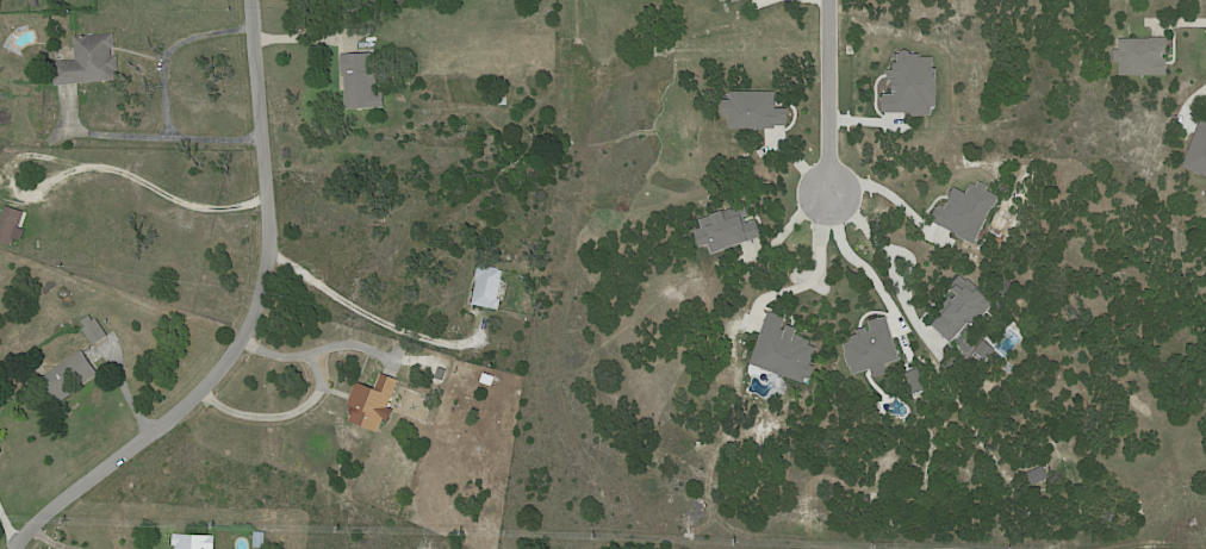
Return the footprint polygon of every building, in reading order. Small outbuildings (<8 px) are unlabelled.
[(117,48),(111,48),(112,57),(119,56),(120,70),(113,71),(114,80),(56,86),(54,63),(67,61),(66,49),(75,48),(75,38),(113,33),(114,42),(118,40),(119,48),(117,48)] [(373,73),(379,71),(380,83),(375,85),(375,93),(385,93),(385,108),(347,110),(346,74),(342,74),(341,54),(371,54),(372,73),(373,73)] [(499,105),(498,98),(506,96),(508,105),(499,105)] [(12,247),(0,243),(0,223),(6,206),(11,208),(24,212),(24,213),(26,213),(25,218),(21,217),(12,247)] [(502,281),(498,299),(502,300),(499,311),(473,305),(479,277),(477,277),(479,264),(499,269),(499,270),(503,272),(502,280),(502,281)] [(97,320),(108,336),(94,347),(82,330),(85,329),(80,323),(89,317),(94,322),(97,320)] [(83,353),(99,373),(70,393),(63,382),(51,391),(42,379),(82,350),(83,353)] [(384,374),(399,380),(388,407),(394,410),(390,422),(385,419),(379,433),(350,422),(352,417),(349,412),(352,406),(348,405),(358,382),(375,389),(381,373),(384,374)] [(254,548),(255,534),(266,534),(265,548),(254,548)] [(216,537),(215,548),(176,548),(176,547),(173,547),(174,535),(216,537)]
